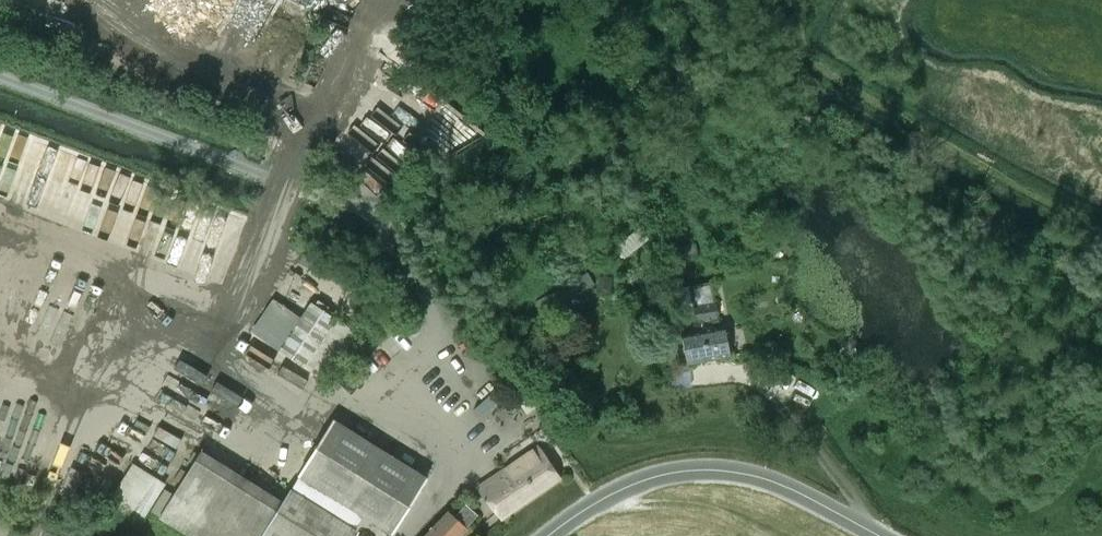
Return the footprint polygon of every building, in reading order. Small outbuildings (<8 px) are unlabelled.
[(179,21),(191,20),(189,0),(176,0),(179,21)] [(26,166),(35,145),(0,130),(0,155),(26,166)] [(380,168),(394,178),(417,147),(403,137),(380,168)] [(47,153),(39,179),(86,194),(94,168),(47,153)] [(625,240),(616,246),(621,254),(630,247),(634,252),(653,237),(642,224),(624,238),(625,240)] [(677,259),(698,256),(695,243),(675,246),(677,259)] [(68,272),(23,414),(66,428),(111,286),(68,272)] [(588,272),(535,302),(544,317),(556,311),(556,312),(572,303),(569,298),(581,292),(595,284),(588,272)] [(601,274),(599,291),(607,291),(611,287),(612,275),(601,274)] [(352,313),(368,298),(353,282),(336,297),(352,313)] [(274,298),(251,331),(324,383),(358,335),(311,302),(301,317),(274,298)] [(698,322),(719,319),(717,303),(695,307),(698,322)] [(725,327),(684,335),(690,367),(731,359),(725,327)] [(525,390),(515,396),(528,415),(538,408),(525,390)] [(430,479),(345,424),(335,417),(299,472),(394,534),(430,479)] [(161,428),(155,438),(178,451),(183,442),(161,428)] [(502,520),(562,479),(540,446),(480,488),(502,520)] [(284,501),(203,449),(160,516),(192,535),(262,535),(284,501)] [(166,485),(133,464),(105,509),(137,530),(166,485)] [(62,488),(77,495),(88,473),(73,466),(62,488)] [(356,529),(296,490),(267,535),(351,535),(356,529)] [(426,535),(462,535),(468,529),(466,528),(478,515),(467,504),(455,517),(449,511),(426,535)]
